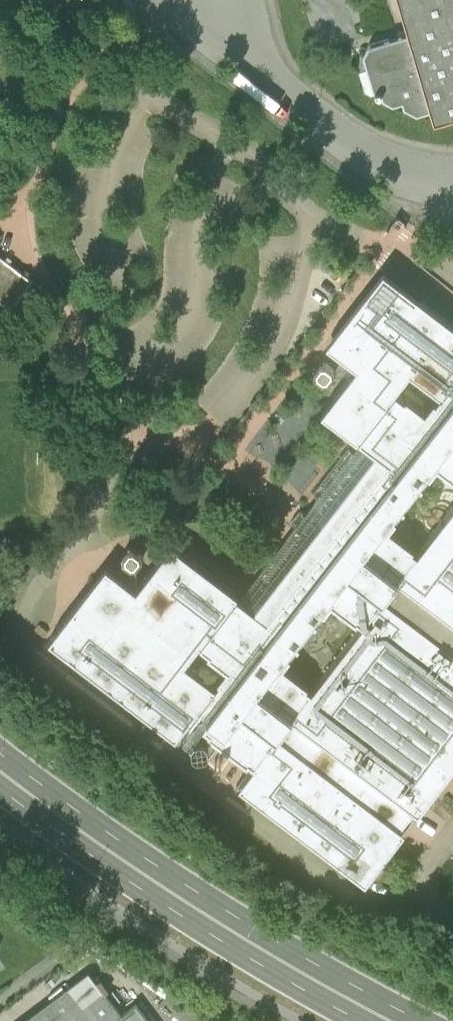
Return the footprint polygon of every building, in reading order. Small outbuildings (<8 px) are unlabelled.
[(408,34),(368,45),(363,55),(374,92),(379,90),(382,99),(393,105),(402,102),(403,108),(416,114),(430,111),(433,124),(452,118),(452,0),(398,0),(408,34)] [(0,256),(0,302),(10,310),(32,280),(0,256)] [(85,585),(74,599),(76,601),(47,638),(175,737),(187,721),(189,722),(196,714),(205,721),(202,725),(207,729),(206,731),(246,762),(247,760),(253,764),(237,785),(365,884),(396,844),(388,837),(395,828),(398,831),(414,810),(411,807),(419,798),(426,804),(452,769),(452,507),(417,554),(412,549),(413,548),(386,527),(435,465),(452,479),(452,324),(382,270),(325,344),(355,367),(320,412),(356,440),(358,439),(361,441),(352,451),(347,447),(312,493),(318,497),(305,514),(299,509),(290,521),(296,525),(239,598),(235,596),(237,594),(170,543),(140,582),(143,585),(136,595),(126,588),(129,584),(104,565),(87,586),(85,585)] [(25,1020),(148,1020),(137,1006),(122,1017),(89,973),(25,1020)]
